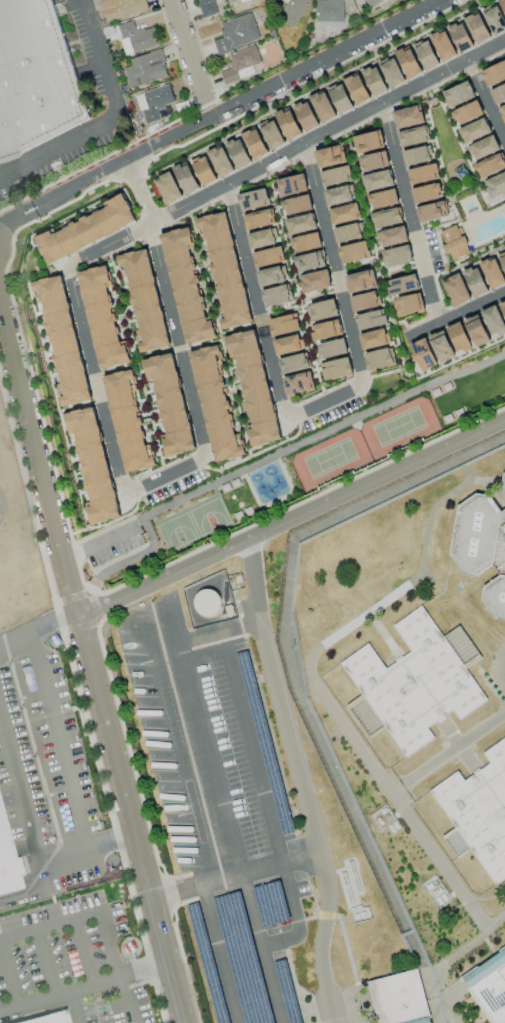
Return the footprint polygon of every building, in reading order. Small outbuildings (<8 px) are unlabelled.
[(46,0),(0,0),(0,156),(85,131),(46,0)] [(148,10),(145,0),(99,0),(106,22),(148,10)] [(204,19),(218,14),(213,0),(214,0),(198,0),(204,19)] [(308,0),(282,0),(274,17),(296,27),(308,0)] [(316,26),(343,27),(343,0),(316,0),(316,26)] [(367,9),(382,0),(362,0),(367,9)] [(482,11),(494,36),(504,31),(504,22),(496,4),(482,11)] [(464,17),(476,44),(491,38),(478,11),(464,17)] [(259,40),(252,13),(218,23),(222,37),(213,40),(216,53),(259,40)] [(116,25),(125,55),(159,45),(153,26),(135,31),(132,20),(116,25)] [(447,27),(458,53),(473,47),(462,21),(447,27)] [(441,62),(456,56),(445,29),(430,36),(441,62)] [(413,45),(425,71),(439,65),(428,38),(413,45)] [(252,65),(260,63),(255,46),(223,55),(227,69),(220,71),(224,83),(254,74),(252,65)] [(423,72),(409,46),(395,53),(408,79),(423,72)] [(129,59),(131,65),(123,68),(129,88),(168,76),(160,49),(129,59)] [(405,82),(394,57),(379,63),(390,88),(405,82)] [(504,80),(504,61),(480,69),(487,86),(504,80)] [(362,70),(373,97),(388,91),(376,64),(362,70)] [(371,98),(358,72),(343,79),(356,105),(371,98)] [(442,92),(449,108),(475,96),(468,80),(442,92)] [(142,92),(148,111),(174,103),(168,84),(142,92)] [(328,91),(340,115),(354,108),(342,84),(328,91)] [(490,89),(494,103),(504,100),(504,84),(490,89)] [(335,117),(326,91),(311,96),(320,123),(335,117)] [(293,107),(305,132),(319,125),(307,100),(293,107)] [(483,115),(478,101),(451,111),(456,125),(483,115)] [(424,122),(419,104),(392,111),(396,129),(424,122)] [(301,134),(290,107),(276,113),(287,140),(301,134)] [(464,144),(491,133),(484,118),(458,129),(464,144)] [(285,144),(274,119),(259,126),(271,150),(285,144)] [(401,148),(429,141),(425,126),(397,133),(401,148)] [(243,132),(253,160),(267,154),(258,127),(243,132)] [(353,135),(355,153),(382,149),(379,132),(353,135)] [(473,160),(499,150),(494,136),(467,145),(473,160)] [(225,144),(237,169),(252,163),(240,137),(225,144)] [(314,150),(318,169),(346,162),(342,144),(314,150)] [(208,152),(219,178),(234,171),(223,145),(208,152)] [(401,152),(405,167),(431,161),(426,145),(401,152)] [(360,171),(384,169),(383,153),(359,156),(360,171)] [(504,169),(504,165),(501,153),(474,164),(479,178),(504,169)] [(191,162),(203,187),(217,180),(205,155),(191,162)] [(173,169),(185,195),(200,189),(188,163),(173,169)] [(407,169),(409,184),(439,180),(436,164),(407,169)] [(322,187),(351,182),(348,166),(320,171),(322,187)] [(364,191),(393,187),(391,170),(362,174),(364,191)] [(183,198),(170,171),(153,179),(166,206),(183,198)] [(483,181),(489,199),(504,193),(504,172),(483,181)] [(278,196),(307,193),(305,174),(277,177),(278,196)] [(414,204),(441,198),(438,183),(410,189),(414,204)] [(323,191),(327,207),(352,200),(348,184),(323,191)] [(372,211),(399,203),(394,188),(367,195),(372,211)] [(241,211),(268,207),(265,189),(238,193),(241,211)] [(137,223),(123,193),(103,202),(106,208),(54,231),(53,229),(34,238),(46,264),(137,223)] [(312,210),(309,194),(282,200),(285,216),(312,210)] [(448,217),(445,201),(416,206),(419,222),(448,217)] [(360,220),(357,203),(329,208),(332,225),(360,220)] [(243,215),(247,230),(274,224),(271,208),(243,215)] [(371,214),(374,229),(402,223),(399,208),(371,214)] [(251,322),(227,211),(195,218),(198,228),(203,227),(223,319),(220,320),(222,329),(251,322)] [(288,235),(316,228),(312,213),(285,220),(288,235)] [(337,244),(362,238),(358,223),(334,228),(337,244)] [(469,253),(457,224),(440,231),(445,244),(443,245),(450,261),(469,253)] [(377,232),(381,248),(408,241),(404,225),(377,232)] [(184,345),(216,338),(212,319),(206,320),(190,245),(193,245),(189,227),(161,233),(184,345)] [(250,249),(275,244),(272,228),(247,234),(250,249)] [(291,238),(294,253),(321,248),(318,233),(291,238)] [(342,265),(370,258),(365,240),(338,247),(342,265)] [(384,268),(412,262),(409,245),(381,250),(384,268)] [(285,261),(281,246),(252,253),(256,269),(285,261)] [(169,346),(148,249),(116,255),(121,278),(125,277),(142,352),(169,346)] [(322,267),(320,253),(294,256),(296,270),(322,267)] [(494,257),(479,263),(491,290),(504,284),(504,282),(494,257)] [(78,271),(99,369),(130,362),(126,343),(120,344),(107,284),(110,283),(107,265),(78,271)] [(285,281),(281,265),(256,272),(260,288),(285,281)] [(477,266),(463,272),(473,298),(488,292),(477,266)] [(304,294),(331,287),(327,269),(299,276),(304,294)] [(349,293),(377,288),(373,270),(346,275),(349,293)] [(442,280),(453,307),(471,300),(459,273),(442,280)] [(90,399),(62,275),(31,282),(36,303),(41,302),(59,383),(56,384),(61,406),(90,399)] [(418,291),(416,275),(387,280),(390,296),(418,291)] [(291,302),(286,284),(261,291),(265,308),(291,302)] [(353,311),(378,307),(376,292),(350,296),(353,311)] [(396,317),(422,311),(418,294),(392,299),(396,317)] [(338,316),(334,298),(306,305),(310,323),(338,316)] [(491,338),(504,332),(504,328),(495,305),(480,312),(491,338)] [(359,331),(386,324),(382,309),(355,316),(359,331)] [(473,348),(489,342),(479,314),(446,327),(456,353),(472,347),(473,348)] [(269,318),(271,336),(298,332),(296,315),(269,318)] [(313,341),(343,335),(339,319),(310,326),(313,341)] [(387,344),(384,328),(358,334),(362,350),(387,344)] [(279,440),(256,329),(224,336),(229,357),(235,356),(249,425),(246,426),(251,446),(279,440)] [(440,362),(455,356),(443,330),(428,337),(440,362)] [(277,356),(301,350),(298,334),(273,340),(277,356)] [(437,364),(425,337),(409,345),(421,371),(437,364)] [(320,342),(322,358),(347,355),(345,339),(320,342)] [(189,351),(213,462),(245,455),(243,445),(237,447),(217,355),(220,354),(219,345),(189,351)] [(364,352),(367,370),(392,366),(390,348),(364,352)] [(194,450),(173,352),(142,359),(147,381),(152,380),(164,434),(160,435),(165,456),(194,450)] [(310,368),(306,352),(278,359),(282,374),(310,368)] [(325,382),(353,374),(348,356),(320,364),(325,382)] [(103,375),(124,473),(151,467),(132,379),(135,379),(133,369),(103,375)] [(286,395),(314,390),(310,371),(283,377),(286,395)] [(119,518),(94,406),(63,413),(68,435),(74,434),(88,502),(85,503),(90,524),(119,518)] [(475,495),(456,505),(450,557),(460,573),(474,575),(493,564),(495,540),(504,544),(504,506),(475,495)] [(502,576),(483,586),(481,601),(493,621),(504,622),(504,576),(502,576)] [(192,594),(197,617),(221,612),(217,589),(192,594)] [(402,758),(434,739),(427,726),(453,710),(458,719),(487,701),(466,668),(480,659),(460,626),(442,637),(423,606),(393,624),(411,652),(384,668),(369,644),(343,660),(402,758)] [(504,878),(504,738),(482,752),(489,764),(463,780),(458,772),(432,788),(492,886),(504,878)] [(24,888),(0,895),(0,801),(24,888)] [(456,857),(469,848),(457,830),(444,839),(456,857)] [(489,1022),(504,1022),(504,948),(460,976),(489,1022)] [(377,1022),(430,1022),(417,969),(367,981),(377,1022)] [(62,1009),(66,1022),(10,1022),(62,1009)]
